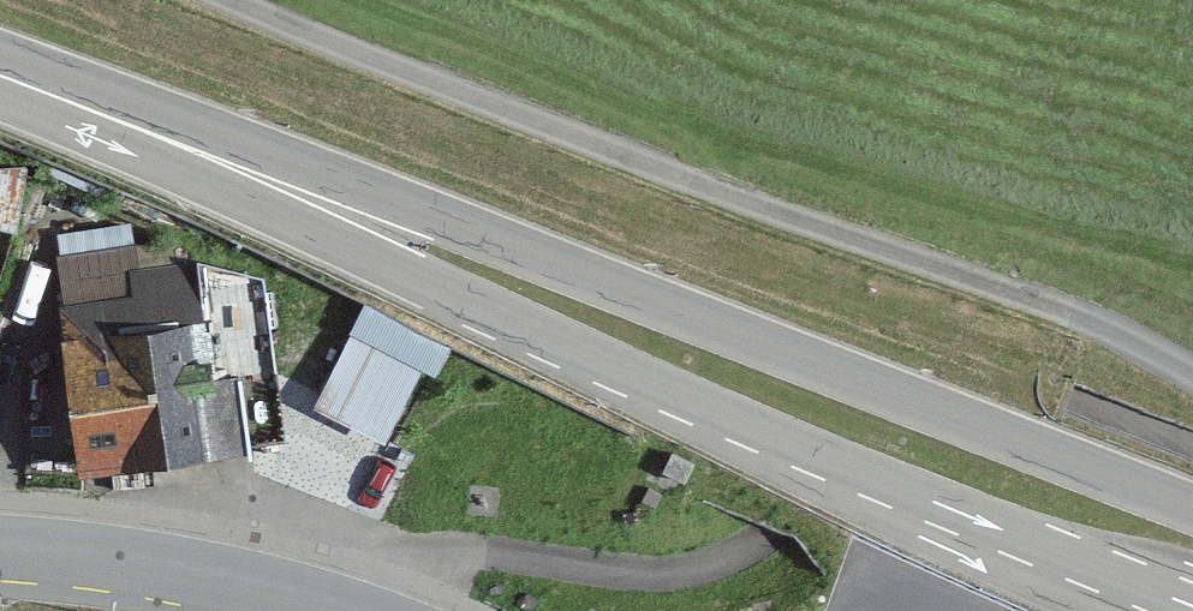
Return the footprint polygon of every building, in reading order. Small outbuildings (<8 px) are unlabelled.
[(143,250),(65,261),(94,479),(290,452),(267,281),(202,290),(199,265),(146,272),(143,250)] [(360,307),(313,412),(392,447),(439,341),(360,307)]
